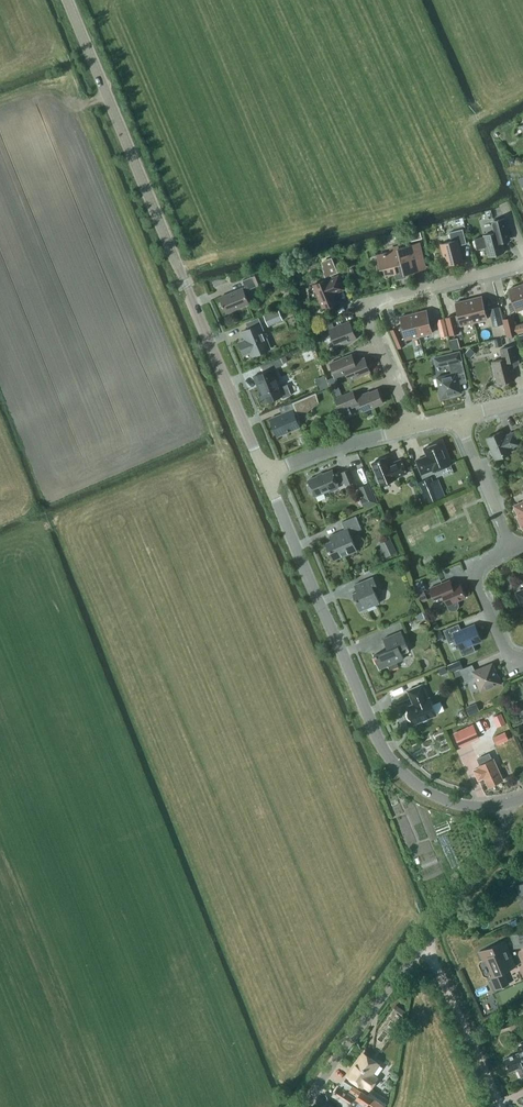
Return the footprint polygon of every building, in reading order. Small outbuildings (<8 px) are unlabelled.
[(515,157),(509,159),(511,165),(517,163),(515,157)] [(511,239),(505,217),(495,220),(498,231),(484,235),(475,238),(477,249),(487,246),(489,256),(505,251),(502,241),(511,239)] [(452,240),(440,243),(446,264),(463,260),(459,245),(467,243),(463,228),(449,232),(452,240)] [(409,234),(411,241),(422,238),(421,231),(409,234)] [(384,267),(386,274),(396,272),(397,274),(404,272),(405,273),(426,268),(419,242),(399,247),(398,246),(390,248),(391,251),(377,255),(381,268),(384,267)] [(328,275),(329,278),(328,279),(328,278),(313,284),(323,307),(338,301),(334,293),(345,288),(339,274),(332,277),(331,274),(338,271),(332,257),(324,260),(327,276),(328,275)] [(242,280),(247,290),(263,283),(263,281),(266,279),(264,273),(259,275),(259,273),(242,280)] [(287,284),(280,286),(283,292),(289,290),(287,284)] [(521,284),(509,288),(514,303),(508,305),(511,311),(516,309),(517,310),(522,308),(522,288),(521,284)] [(220,297),(226,312),(250,302),(243,287),(220,297)] [(469,299),(474,321),(488,318),(482,295),(469,299)] [(451,315),(444,317),(448,335),(455,333),(457,332),(456,326),(461,324),(461,325),(474,321),(469,299),(455,302),(460,318),(454,320),(453,315),(451,316),(451,315)] [(504,324),(499,306),(489,309),(493,326),(504,324)] [(279,308),(263,314),(267,323),(276,319),(278,322),(284,319),(279,308)] [(414,313),(419,335),(432,332),(427,309),(414,313)] [(419,335),(414,313),(400,316),(403,324),(391,329),(399,347),(408,343),(406,339),(419,335)] [(520,323),(516,324),(514,315),(503,318),(507,336),(522,332),(520,323)] [(448,335),(444,317),(437,319),(442,336),(448,335)] [(353,338),(356,337),(350,321),(335,327),(332,321),(320,326),(324,337),(332,334),(336,345),(346,341),(348,344),(354,340),(354,339),(354,340),(353,338)] [(261,323),(242,331),(245,339),(239,341),(244,354),(251,352),(252,355),(271,347),(261,323)] [(451,348),(459,346),(457,337),(449,338),(451,348)] [(503,358),(493,361),(496,376),(494,381),(502,386),(504,381),(515,379),(510,361),(519,358),(515,345),(501,348),(503,358)] [(471,347),(466,352),(471,358),(476,352),(471,347)] [(440,389),(438,389),(441,398),(450,396),(450,395),(462,392),(458,376),(466,374),(462,357),(460,350),(433,356),(436,367),(449,364),(451,373),(437,377),(440,389)] [(351,354),(330,362),(336,376),(346,371),(350,379),(370,371),(365,357),(354,361),(351,354)] [(264,371),(254,375),(257,384),(260,383),(263,391),(267,401),(282,395),(283,397),(282,397),(283,398),(292,394),(292,393),(291,393),(287,383),(280,386),(277,378),(279,377),(275,367),(284,363),(281,357),(266,363),(269,369),(264,371)] [(317,388),(328,386),(325,375),(315,377),(317,388)] [(341,393),(338,386),(332,389),(335,396),(341,393)] [(364,393),(358,395),(364,410),(383,402),(378,389),(365,394),(364,393)] [(335,398),(340,409),(358,402),(354,390),(335,398)] [(292,401),(299,418),(319,402),(316,392),(292,401)] [(293,409),(270,418),(277,435),(300,426),(293,409)] [(495,454),(496,456),(510,450),(509,448),(519,444),(514,431),(504,436),(502,431),(487,437),(492,448),(492,449),(493,453),(495,454)] [(423,456),(416,459),(422,474),(433,469),(434,471),(451,464),(441,440),(424,447),(428,456),(424,457),(423,456)] [(375,476),(377,481),(380,482),(381,484),(396,478),(396,477),(407,472),(401,458),(390,463),(387,456),(372,463),(376,473),(375,476)] [(308,486),(310,491),(312,492),(313,492),(315,496),(329,490),(330,491),(338,487),(338,486),(339,485),(338,483),(345,481),(346,484),(355,480),(350,468),(341,472),(341,473),(335,475),(333,469),(308,479),(310,483),(309,484),(308,486)] [(440,497),(432,476),(419,482),(427,502),(440,497)] [(376,502),(368,482),(358,486),(363,496),(360,497),(364,507),(376,502)] [(326,542),(333,560),(343,556),(342,555),(357,549),(350,533),(362,528),(356,515),(342,521),(345,529),(330,535),(330,536),(331,535),(333,539),(326,542)] [(383,555),(396,551),(391,537),(378,541),(383,555)] [(353,592),(358,604),(360,610),(363,609),(380,602),(374,587),(377,586),(373,576),(354,584),(357,591),(353,592)] [(421,599),(428,597),(421,579),(414,582),(421,599)] [(450,579),(449,579),(430,587),(435,600),(444,596),(448,604),(447,605),(448,606),(449,609),(451,610),(453,610),(456,610),(458,609),(459,607),(459,604),(459,602),(458,600),(466,597),(460,583),(453,586),(450,579)] [(458,624),(444,629),(449,642),(457,639),(464,656),(477,651),(473,642),(481,638),(475,625),(461,631),(458,624)] [(389,664),(391,668),(398,665),(396,661),(404,658),(402,653),(410,650),(401,630),(383,638),(388,649),(374,654),(380,668),(389,664)] [(463,667),(460,659),(447,664),(450,672),(463,667)] [(475,670),(473,664),(461,669),(466,681),(476,677),(481,690),(494,685),(494,686),(502,683),(499,675),(498,675),(492,663),(475,670)] [(454,677),(462,674),(460,669),(452,672),(454,677)] [(408,712),(407,714),(408,716),(409,718),(411,719),(413,720),(414,723),(437,713),(436,713),(433,704),(430,697),(428,698),(425,692),(426,692),(422,683),(408,689),(411,698),(412,697),(415,703),(407,706),(409,710),(408,712)] [(502,713),(494,715),(496,725),(505,723),(502,713)] [(474,724),(454,733),(459,745),(479,736),(474,724)] [(496,744),(503,741),(509,739),(506,731),(493,737),(496,744)] [(492,758),(489,752),(477,757),(480,764),(478,764),(479,766),(473,769),(477,779),(484,777),(488,786),(503,779),(493,758),(492,758)] [(513,946),(522,946),(522,932),(512,933),(513,946)] [(504,971),(516,965),(505,940),(479,951),(483,960),(489,958),(496,974),(490,976),(495,989),(509,983),(504,971)] [(518,1047),(520,1051),(504,1058),(509,1070),(517,1067),(522,1077),(522,1044),(518,1047)] [(356,1072),(351,1078),(362,1086),(363,1086),(364,1085),(370,1089),(378,1078),(377,1077),(383,1068),(379,1064),(364,1053),(352,1070),(356,1072)] [(338,1086),(334,1094),(337,1096),(335,1099),(347,1106),(349,1105),(353,1106),(356,1106),(360,1101),(364,1104),(365,1104),(367,1106),(369,1103),(372,1098),(369,1096),(362,1091),(352,1085),(352,1086),(348,1092),(338,1086)] [(389,1100),(371,1088),(367,1094),(385,1106),(389,1100)] [(372,1098),(369,1103),(367,1106),(369,1106),(372,1106),(373,1106),(374,1106),(379,1106),(380,1104),(381,1103),(372,1098)]
